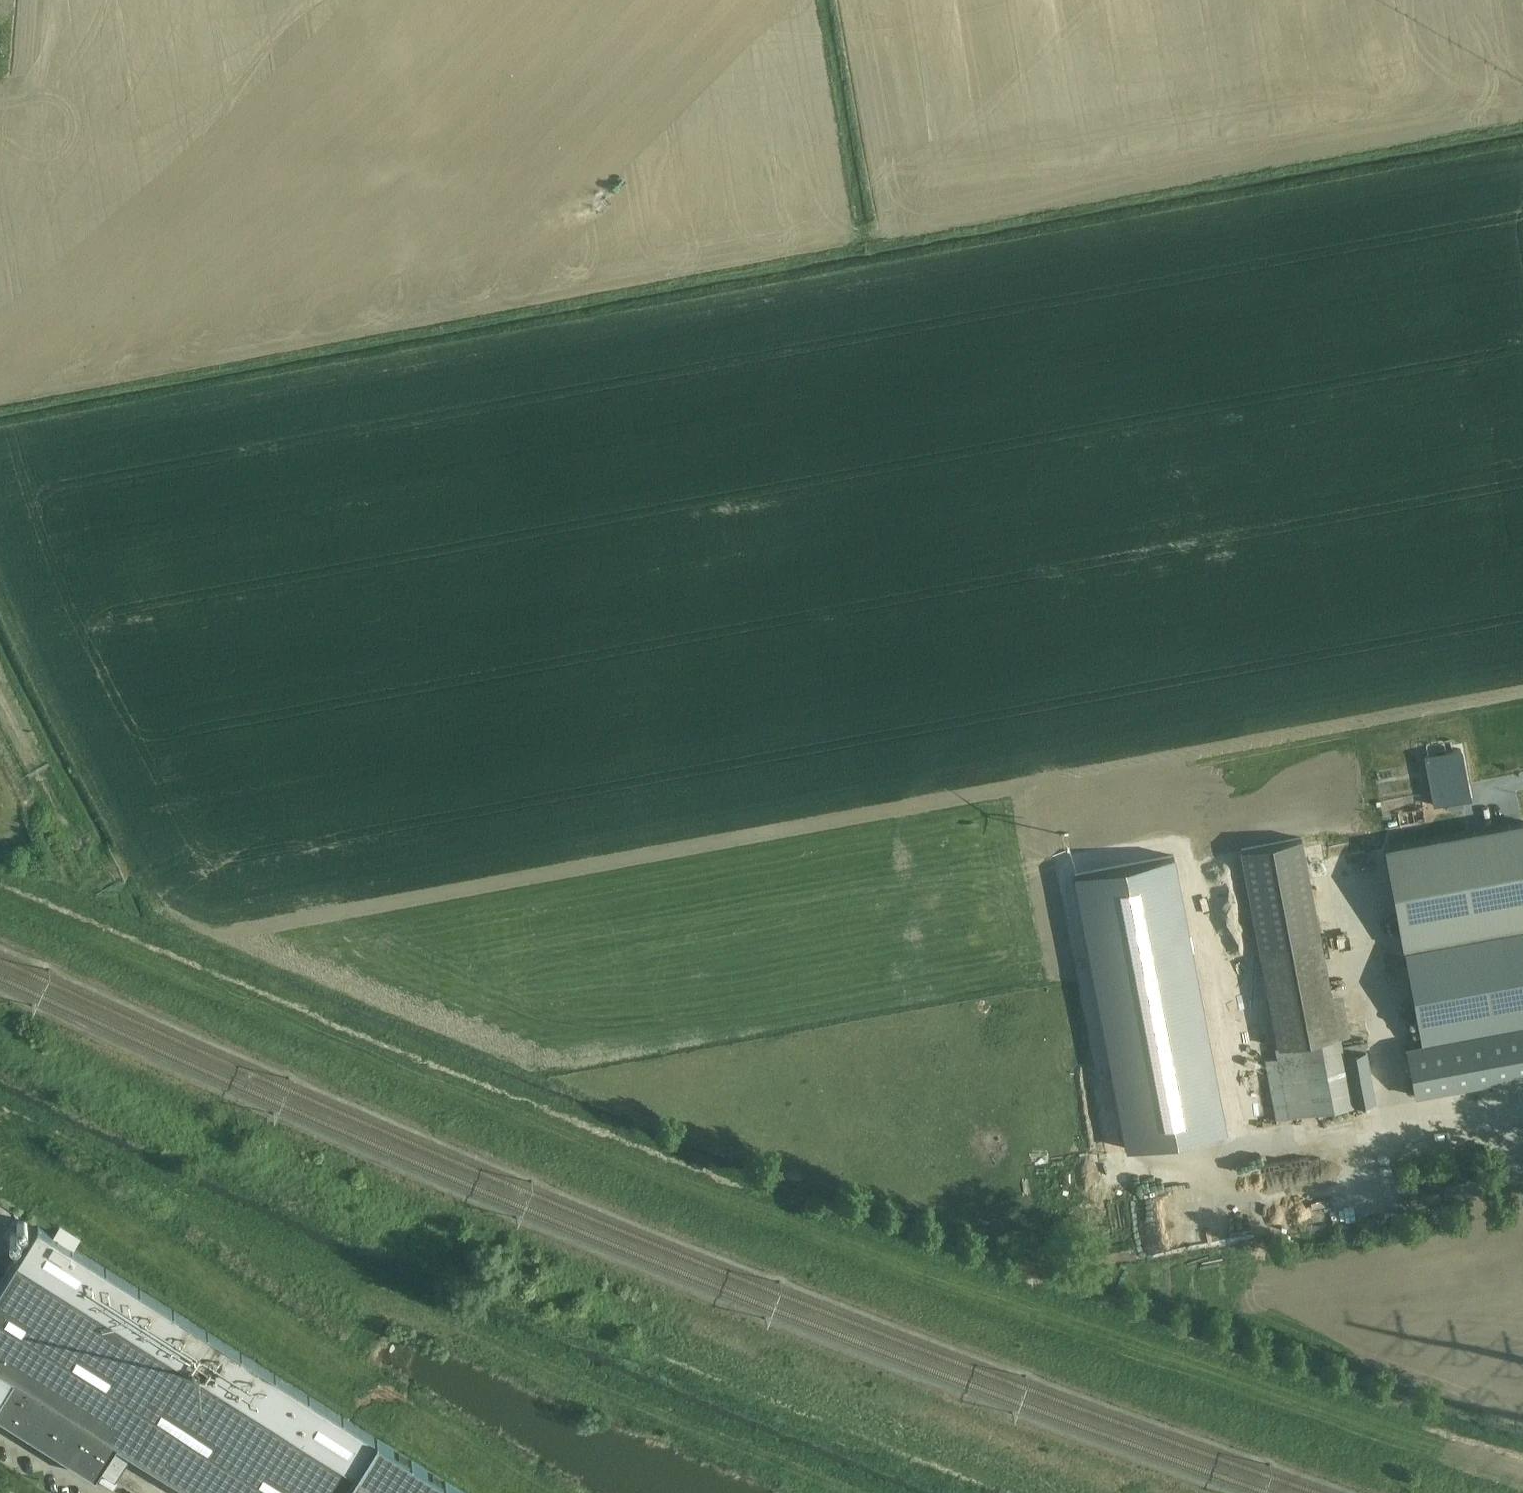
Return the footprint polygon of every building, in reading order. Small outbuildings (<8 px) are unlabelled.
[(1461,748),(1424,755),(1434,804),(1470,797),(1461,748)] [(1387,846),(1406,950),(1424,1046),(1406,1049),(1415,1095),(1522,1075),(1522,917),(1522,913),(1522,821),(1521,822),(1468,831),(1387,846)] [(1259,947),(1319,934),(1303,835),(1240,845),(1259,947)] [(1170,846),(1070,864),(1118,1140),(1218,1122),(1170,846)] [(1343,1053),(1339,1034),(1321,935),(1260,947),(1279,1046),(1277,1046),(1291,1116),(1375,1100),(1366,1049),(1343,1053)] [(199,1492),(344,1492),(378,1439),(38,1226),(0,1287),(0,1415),(95,1475),(117,1441),(199,1492)] [(378,1439),(344,1492),(463,1492),(378,1439)]
